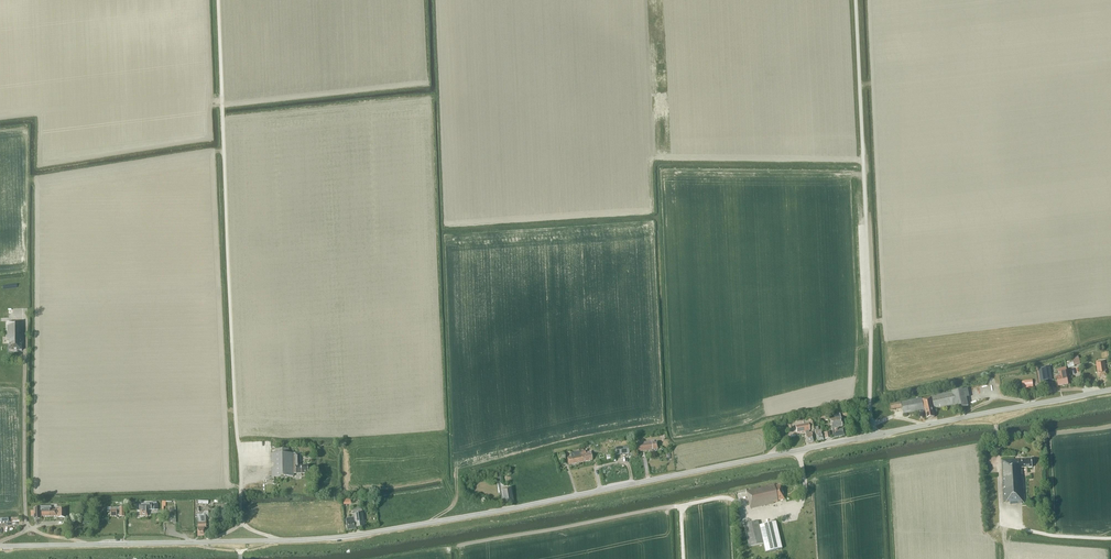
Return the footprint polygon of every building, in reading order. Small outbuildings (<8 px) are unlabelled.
[(21,344),(23,344),(23,322),(7,322),(7,340),(9,340),(9,351),(22,351),(21,344)] [(1080,363),(1078,356),(1072,357),(1073,359),(1072,359),(1072,360),(1066,362),(1068,368),(1074,366),(1074,365),(1080,363)] [(1107,377),(1105,365),(1104,361),(1096,362),(1098,378),(1107,377)] [(1043,382),(1053,380),(1050,367),(1041,368),(1043,382)] [(1066,375),(1066,372),(1065,368),(1058,370),(1057,370),(1056,371),(1059,373),(1060,376),(1056,377),(1057,386),(1067,384),(1066,375)] [(968,406),(966,398),(969,397),(968,389),(965,389),(965,390),(958,391),(901,403),(903,414),(925,410),(927,419),(934,417),(933,409),(954,405),(955,409),(968,406)] [(840,417),(839,414),(834,415),(835,418),(830,419),(833,438),(844,436),(843,430),(839,430),(839,428),(842,427),(840,417)] [(817,441),(823,440),(821,430),(818,431),(818,427),(815,428),(813,422),(810,423),(812,431),(815,431),(817,441)] [(807,443),(813,442),(811,433),(810,433),(809,433),(808,431),(809,431),(808,424),(795,426),(796,433),(805,432),(807,443)] [(629,453),(628,441),(616,443),(617,448),(611,449),(611,457),(616,456),(616,455),(629,453)] [(636,452),(657,449),(657,443),(653,443),(653,441),(635,443),(636,452)] [(591,452),(587,453),(587,449),(590,448),(590,446),(580,448),(580,450),(580,452),(581,456),(583,462),(592,460),(591,452)] [(289,454),(289,449),(275,449),(275,454),(271,454),(272,463),(274,463),(274,468),(272,468),(272,477),(293,476),(293,474),(308,473),(308,466),(300,466),(300,454),(289,454)] [(583,462),(581,456),(580,452),(570,454),(571,457),(567,458),(568,465),(583,462)] [(1004,502),(1010,502),(1010,504),(1024,503),(1022,468),(1032,467),(1031,459),(1002,461),(1004,502)] [(777,501),(784,500),(781,486),(776,487),(775,486),(774,487),(773,486),(746,492),(750,509),(773,503),(777,502),(777,501)] [(504,505),(513,503),(510,488),(501,490),(504,505)] [(151,504),(140,505),(140,516),(148,516),(147,510),(151,510),(151,504)] [(57,518),(66,518),(65,509),(51,510),(51,506),(40,507),(40,508),(33,508),(34,519),(40,519),(40,511),(41,511),(41,517),(57,516),(57,518)] [(124,516),(124,507),(119,507),(119,508),(116,508),(110,508),(110,511),(110,516),(117,516),(117,515),(119,515),(119,516),(124,516)] [(356,528),(364,527),(361,509),(353,510),(354,516),(354,517),(345,519),(347,530),(356,529),(356,528)] [(206,527),(206,523),(206,518),(209,518),(208,512),(204,512),(203,514),(197,514),(197,518),(197,523),(198,536),(204,536),(204,527),(206,527)] [(744,525),(749,547),(763,544),(765,553),(782,550),(775,522),(759,526),(758,522),(744,525)]
